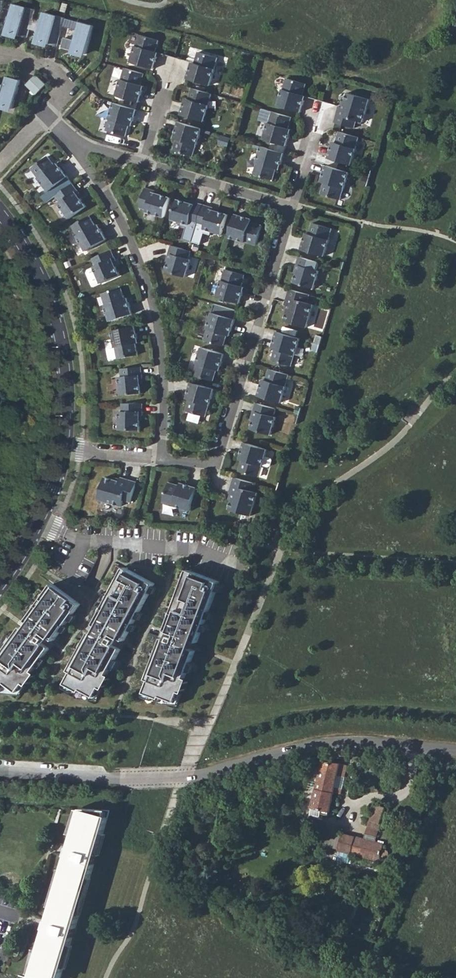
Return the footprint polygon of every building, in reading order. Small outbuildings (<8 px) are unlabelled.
[(27,7),(13,4),(5,32),(19,36),(27,7)] [(34,9),(27,7),(19,36),(26,38),(34,9)] [(57,16),(44,12),(36,40),(49,44),(57,16)] [(65,18),(57,16),(49,44),(57,46),(62,26),(64,19),(65,18)] [(64,19),(62,26),(78,30),(80,23),(64,19)] [(93,26),(80,22),(80,23),(78,30),(72,50),(85,54),(93,26)] [(135,45),(130,61),(153,68),(157,56),(154,55),(155,51),(159,40),(138,34),(135,45)] [(218,57),(198,52),(195,63),(193,67),(190,66),(187,78),(210,85),(215,69),(218,57)] [(120,78),(115,95),(139,102),(142,90),(139,89),(141,85),(144,73),(124,67),(121,79),(120,78)] [(7,76),(5,85),(0,101),(0,104),(13,108),(21,80),(7,76)] [(37,76),(27,86),(38,95),(47,85),(37,76)] [(282,89),(277,105),(301,112),(304,100),(301,99),(303,95),(306,83),(286,78),(282,89)] [(213,94),(192,87),(189,99),(188,103),(185,102),(181,114),(205,121),(210,105),(209,105),(213,94)] [(370,99),(347,92),(345,101),(343,107),(340,106),(339,106),(334,122),(354,128),(357,120),(363,122),(370,99)] [(133,121),(137,109),(113,102),(109,118),(106,130),(126,136),(129,125),(130,120),(133,121)] [(278,113),(268,110),(265,121),(275,124),(270,140),(294,147),(297,135),(294,135),(295,130),(299,119),(278,113)] [(197,144),(202,128),(179,121),(175,133),(178,134),(177,138),(177,139),(174,150),(194,156),(197,144)] [(360,137),(340,131),(336,142),(335,147),(332,146),(329,158),(352,165),(357,148),(356,148),(360,137)] [(281,164),(284,152),(261,146),(256,162),(253,173),(273,179),(276,169),(276,168),(278,164),(281,164)] [(38,177),(48,190),(68,176),(60,166),(58,168),(55,164),(48,154),(31,167),(38,176),(38,177)] [(345,188),(350,172),(326,165),(323,177),(325,178),(324,182),(321,193),(341,199),(344,188),(345,188)] [(73,183),(56,195),(61,202),(59,203),(70,218),(86,206),(81,198),(78,194),(80,192),(73,183)] [(157,191),(146,187),(140,207),(148,209),(147,212),(164,217),(170,197),(161,194),(156,193),(157,191)] [(345,188),(343,198),(349,199),(351,189),(345,188)] [(197,224),(203,204),(192,201),(191,203),(186,202),(178,199),(172,219),(189,224),(190,222),(197,224)] [(215,208),(203,204),(197,224),(205,226),(204,229),(222,234),(228,214),(219,211),(214,210),(215,208)] [(257,245),(263,225),(251,222),(247,220),(248,218),(236,214),(229,237),(245,242),(257,245)] [(77,236),(86,250),(107,238),(101,227),(98,229),(96,225),(90,215),(72,225),(78,235),(77,236)] [(332,228),(312,222),(309,233),(308,238),(305,237),(301,249),(325,256),(330,240),(329,239),(332,228)] [(190,250),(172,245),(169,256),(171,257),(170,262),(167,271),(187,277),(192,259),(190,258),(192,251),(190,250)] [(116,262),(111,250),(89,260),(95,275),(96,275),(100,286),(120,278),(115,267),(113,263),(116,262)] [(319,262),(299,256),(296,267),(298,268),(297,273),(294,282),(314,288),(319,270),(317,270),(319,262)] [(221,279),(216,296),(240,303),(243,291),(240,290),(242,286),(245,274),(225,268),(222,280),(221,279)] [(122,287),(102,293),(106,304),(105,304),(110,320),(134,313),(130,301),(127,302),(126,298),(122,287)] [(310,295),(290,288),(285,305),(286,305),(289,306),(287,312),(284,320),(307,327),(314,304),(307,302),(310,295)] [(232,331),(235,319),(212,312),(207,328),(204,340),(224,346),(227,334),(228,330),(232,331)] [(136,326),(112,330),(115,347),(116,347),(118,358),(138,354),(136,343),(135,338),(138,338),(136,326)] [(301,338),(277,331),(273,343),(276,344),(275,348),(272,360),(292,366),(295,354),(296,354),(301,338)] [(325,338),(318,336),(317,343),(323,345),(325,338)] [(317,343),(314,350),(320,352),(323,345),(317,343)] [(221,366),(225,354),(201,347),(196,363),(197,363),(194,375),(214,381),(217,370),(217,369),(218,365),(221,366)] [(142,367),(121,368),(122,376),(119,376),(121,395),(141,393),(141,383),(140,378),(143,378),(142,367)] [(289,374),(269,368),(266,380),(264,384),(261,383),(258,395),(281,402),(286,386),(289,374)] [(210,405),(214,389),(191,382),(188,393),(190,394),(189,399),(186,410),(206,416),(209,405),(210,405)] [(276,408),(256,402),(252,414),(255,414),(253,419),(251,428),(271,434),(276,417),(273,416),(276,408)] [(143,403),(122,403),(122,411),(120,411),(120,429),(140,429),(140,420),(140,415),(143,415),(143,403)] [(268,449),(244,442),(241,454),(243,455),(242,459),(239,470),(259,477),(262,465),(263,465),(263,464),(269,466),(271,465),(272,460),(271,458),(266,456),(268,449)] [(114,479),(105,477),(99,499),(122,506),(124,500),(131,502),(137,481),(121,477),(121,478),(120,481),(114,479)] [(254,483),(234,477),(229,493),(230,493),(233,494),(231,500),(229,509),(251,515),(258,492),(252,490),(254,483)] [(181,486),(169,484),(164,504),(176,507),(192,511),(198,488),(186,484),(185,487),(181,486)] [(152,588),(116,569),(59,683),(95,701),(152,588)] [(226,587),(180,571),(136,692),(179,709),(226,587)] [(50,583),(0,657),(0,678),(21,692),(81,602),(50,583)] [(329,812),(340,763),(322,761),(311,807),(329,812)] [(347,765),(340,763),(334,792),(340,793),(347,765)] [(374,804),(367,827),(379,829),(385,807),(374,804)] [(31,977),(60,977),(63,966),(70,943),(79,914),(81,908),(88,883),(90,877),(97,853),(103,832),(110,810),(82,808),(76,826),(75,825),(74,828),(69,848),(71,849),(69,856),(67,855),(62,870),(60,876),(62,876),(54,902),(53,901),(51,907),(47,921),(49,922),(47,929),(45,929),(36,959),(37,960),(31,977)] [(103,832),(97,853),(101,855),(107,833),(103,832)] [(338,851),(351,854),(355,837),(342,833),(338,851)] [(383,844),(355,837),(351,854),(379,862),(380,856),(381,857),(383,857),(385,857),(386,856),(387,854),(387,853),(387,851),(382,849),(383,844)] [(62,870),(60,869),(49,907),(51,907),(53,901),(54,902),(62,876),(60,876),(62,870)] [(79,914),(81,915),(92,877),(90,877),(88,883),(81,908),(79,914)] [(74,945),(70,943),(63,966),(67,968),(74,945)]
